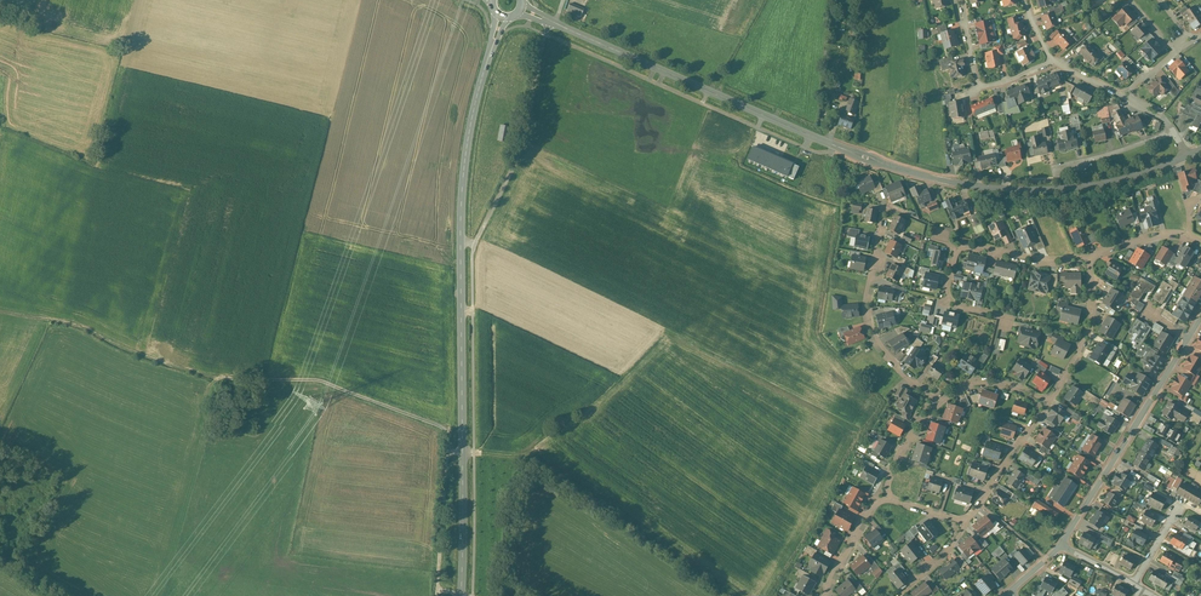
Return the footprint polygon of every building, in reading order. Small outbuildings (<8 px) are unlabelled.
[(584,8),(571,3),(568,11),(580,16),(584,8)] [(1058,5),(1048,9),(1050,14),(1052,13),(1053,16),(1061,13),(1058,5)] [(1185,6),(1178,11),(1182,16),(1183,15),(1183,14),(1188,11),(1185,6)] [(1188,11),(1183,14),(1183,15),(1188,22),(1200,14),(1194,6),(1188,11)] [(1124,9),(1118,15),(1122,19),(1126,24),(1134,18),(1135,17),(1126,7),(1124,9)] [(1050,14),(1041,17),(1047,30),(1057,25),(1053,16),(1052,13),(1050,14)] [(1188,22),(1193,29),(1200,25),(1200,24),(1200,16),(1200,14),(1188,22)] [(1118,15),(1113,20),(1119,27),(1120,26),(1118,23),(1122,19),(1118,15)] [(1016,17),(1008,19),(1010,26),(1018,24),(1016,17)] [(1134,18),(1126,24),(1125,25),(1129,29),(1137,22),(1134,18)] [(976,24),(978,34),(992,31),(990,21),(981,23),(976,24)] [(1018,24),(1010,26),(1013,39),(1014,39),(1015,39),(1016,40),(1019,39),(1020,38),(1020,37),(1025,36),(1022,23),(1018,24)] [(1142,23),(1132,32),(1135,36),(1136,36),(1139,39),(1147,31),(1148,31),(1145,29),(1146,28),(1142,23)] [(945,25),(936,27),(938,35),(941,34),(947,32),(945,25)] [(1073,41),(1063,30),(1058,35),(1061,39),(1057,43),(1063,49),(1073,41)] [(947,32),(941,34),(945,49),(958,46),(957,41),(955,41),(953,31),(947,32)] [(992,31),(978,34),(980,45),(985,43),(994,42),(992,31)] [(1147,31),(1139,39),(1142,42),(1145,40),(1151,35),(1147,31)] [(1151,35),(1145,40),(1148,43),(1152,39),(1152,40),(1154,38),(1151,35)] [(1148,43),(1141,49),(1151,60),(1162,51),(1152,40),(1152,39),(1148,43)] [(1026,40),(1016,45),(1019,49),(1026,46),(1028,45),(1026,40)] [(1082,44),(1074,51),(1077,55),(1080,52),(1085,47),(1082,44)] [(1001,45),(993,47),(994,52),(998,51),(999,56),(1003,55),(1001,45)] [(1095,53),(1088,45),(1085,47),(1080,52),(1091,65),(1096,61),(1098,63),(1103,58),(1097,51),(1095,53)] [(1020,51),(1017,52),(1019,57),(1017,58),(1019,63),(1021,62),(1023,66),(1034,61),(1032,57),(1034,56),(1032,51),(1030,52),(1027,47),(1027,48),(1026,46),(1019,49),(1020,51)] [(1120,49),(1116,54),(1122,60),(1126,56),(1120,49)] [(994,52),(986,54),(988,68),(990,68),(991,68),(994,68),(994,67),(1001,66),(999,56),(998,51),(994,52)] [(455,54),(444,52),(443,61),(454,63),(455,54)] [(952,57),(943,59),(944,65),(948,64),(947,64),(953,62),(952,57)] [(1133,62),(1127,57),(1123,61),(1124,63),(1124,62),(1128,67),(1133,62)] [(1185,58),(1180,63),(1185,68),(1184,68),(1185,69),(1190,65),(1185,58)] [(953,62),(947,64),(948,64),(951,78),(965,75),(965,74),(963,66),(964,66),(963,61),(961,61),(961,60),(953,62)] [(1128,67),(1124,62),(1124,63),(1117,69),(1122,75),(1125,79),(1133,72),(1128,67)] [(1177,63),(1175,62),(1169,68),(1176,76),(1184,68),(1185,68),(1180,63),(1180,62),(1178,64),(1177,63)] [(1056,74),(1043,78),(1044,80),(1048,89),(1054,86),(1054,88),(1058,86),(1058,85),(1060,84),(1056,74)] [(1159,78),(1147,88),(1149,90),(1149,91),(1150,93),(1152,93),(1155,96),(1159,92),(1162,95),(1169,89),(1159,78)] [(1044,80),(1037,82),(1039,88),(1038,88),(1040,94),(1042,94),(1046,92),(1049,91),(1048,89),(1044,80)] [(1074,86),(1066,82),(1065,82),(1066,91),(1070,94),(1074,86)] [(1025,85),(1008,92),(1011,102),(1029,95),(1025,85)] [(1078,85),(1073,94),(1084,100),(1083,102),(1087,104),(1093,93),(1078,85)] [(1194,91),(1191,97),(1187,105),(1192,107),(1194,103),(1193,102),(1197,95),(1198,96),(1199,94),(1194,91)] [(858,102),(850,99),(845,112),(850,114),(849,117),(854,119),(856,115),(854,115),(858,102)] [(991,99),(971,107),(974,116),(995,108),(991,99)] [(961,101),(949,103),(952,119),(963,117),(961,101)] [(1069,104),(1061,106),(1062,112),(1070,111),(1069,104)] [(1187,104),(1182,114),(1182,113),(1182,114),(1182,115),(1183,114),(1186,116),(1187,117),(1192,107),(1187,105),(1187,104)] [(1120,111),(1112,115),(1117,125),(1125,121),(1123,117),(1120,111)] [(849,117),(842,114),(838,125),(851,129),(854,119),(849,117)] [(1142,127),(1136,116),(1130,119),(1135,129),(1134,129),(1135,131),(1142,127)] [(1117,125),(1116,125),(1119,130),(1121,135),(1122,135),(1134,129),(1135,129),(1130,119),(1125,121),(1117,125)] [(1079,123),(1071,124),(1072,131),(1080,130),(1079,123)] [(1046,128),(1042,129),(1042,131),(1038,132),(1039,138),(1048,136),(1046,128)] [(1103,130),(1092,132),(1095,142),(1105,140),(1103,130)] [(1119,130),(1114,132),(1117,139),(1122,137),(1122,135),(1121,135),(1119,130)] [(993,131),(979,133),(980,139),(994,136),(993,131)] [(1063,139),(1059,140),(1059,139),(1057,140),(1059,151),(1066,149),(1077,147),(1075,136),(1071,137),(1070,131),(1061,133),(1062,133),(1063,139)] [(1036,137),(1030,138),(1032,146),(1034,155),(1034,156),(1047,153),(1045,143),(1038,145),(1036,137)] [(960,150),(955,151),(952,151),(954,165),(962,164),(959,146),(960,150)] [(968,150),(965,151),(965,149),(960,149),(959,146),(962,164),(970,162),(969,154),(968,150)] [(799,167),(754,147),(748,160),(793,180),(799,167)] [(1018,149),(1005,151),(1006,157),(1007,162),(1020,159),(1018,149)] [(993,154),(979,157),(981,168),(996,165),(995,160),(994,154),(993,154)] [(999,159),(1001,167),(1005,166),(1004,162),(1007,162),(1006,157),(999,159)] [(1194,169),(1178,175),(1183,191),(1189,189),(1188,185),(1190,185),(1189,183),(1192,182),(1192,180),(1194,179),(1193,177),(1195,177),(1194,175),(1196,175),(1194,169)] [(869,177),(857,182),(859,188),(862,193),(873,188),(874,188),(872,183),(869,177)] [(879,181),(872,183),(874,188),(873,188),(875,193),(883,190),(879,181)] [(899,182),(892,184),(898,198),(905,196),(899,182)] [(892,184),(885,187),(890,197),(891,201),(898,198),(892,184)] [(926,190),(921,192),(919,188),(917,187),(910,190),(913,196),(915,195),(919,205),(919,204),(921,208),(925,206),(923,203),(930,200),(926,190)] [(951,199),(945,202),(953,220),(958,217),(958,215),(957,216),(953,206),(954,205),(951,199)] [(1157,200),(1150,202),(1151,206),(1153,206),(1155,211),(1160,210),(1157,200)] [(954,205),(953,206),(957,216),(958,215),(969,210),(965,201),(954,205)] [(936,202),(927,205),(930,211),(938,208),(936,202)] [(1151,206),(1139,210),(1140,214),(1143,222),(1145,229),(1159,225),(1157,219),(1157,218),(1155,211),(1153,206),(1151,206)] [(877,211),(867,209),(864,221),(875,223),(877,211)] [(1128,210),(1119,214),(1120,214),(1119,215),(1120,216),(1116,218),(1120,227),(1133,221),(1130,215),(1128,210)] [(1139,223),(1136,212),(1130,215),(1133,221),(1135,225),(1139,223)] [(981,224),(977,214),(971,217),(975,226),(981,224)] [(905,221),(895,216),(889,229),(898,234),(905,221)] [(995,224),(996,226),(990,229),(995,240),(1002,237),(1007,235),(1006,233),(1001,221),(995,224)] [(1028,227),(1022,229),(1023,231),(1018,234),(1023,247),(1034,242),(1034,244),(1038,242),(1036,238),(1032,230),(1030,231),(1028,227)] [(1081,228),(1071,232),(1077,246),(1086,242),(1088,242),(1086,237),(1081,228)] [(1007,235),(1002,237),(1005,244),(1012,241),(1008,232),(1006,233),(1007,235)] [(912,238),(904,234),(902,239),(910,243),(912,238)] [(866,236),(861,235),(861,237),(859,236),(856,235),(854,248),(858,248),(858,249),(863,250),(863,249),(867,250),(870,238),(865,237),(866,236)] [(1091,235),(1086,237),(1088,242),(1086,242),(1088,245),(1095,242),(1091,235)] [(1044,247),(1040,237),(1036,238),(1038,242),(1034,244),(1037,250),(1044,247)] [(901,246),(891,241),(885,253),(895,257),(896,258),(897,256),(901,246)] [(1184,247),(1177,258),(1174,256),(1169,264),(1174,267),(1177,262),(1185,267),(1194,253),(1184,247)] [(1171,253),(1163,248),(1157,257),(1161,260),(1160,262),(1165,265),(1166,262),(1172,253),(1171,253)] [(1149,256),(1138,249),(1129,262),(1141,269),(1149,256)] [(937,251),(934,250),(930,265),(941,268),(945,253),(937,251)] [(1175,255),(1172,253),(1171,253),(1172,253),(1166,262),(1169,264),(1174,256),(1175,255)] [(985,259),(969,255),(965,269),(974,271),(973,274),(974,275),(981,277),(981,273),(982,273),(983,267),(985,259)] [(859,257),(852,256),(851,263),(853,264),(852,269),(863,271),(865,258),(859,257)] [(905,260),(897,256),(896,258),(895,257),(893,261),(902,265),(903,265),(905,260)] [(1161,260),(1157,257),(1154,262),(1154,263),(1156,265),(1158,265),(1162,267),(1163,267),(1165,265),(1160,262),(1161,260)] [(1002,263),(997,262),(993,275),(998,276),(999,274),(1002,263)] [(1118,266),(1112,262),(1111,265),(1109,268),(1108,268),(1108,269),(1106,273),(1116,280),(1122,269),(1118,266)] [(1016,267),(1002,263),(999,274),(1013,278),(1016,267)] [(900,269),(892,265),(887,276),(898,282),(900,278),(901,278),(903,274),(904,271),(900,269)] [(914,271),(903,265),(902,265),(900,269),(904,271),(903,274),(912,278),(914,271)] [(930,269),(921,267),(919,274),(925,275),(926,273),(928,274),(930,269)] [(991,269),(983,267),(982,273),(981,273),(981,277),(980,277),(988,279),(991,269)] [(928,274),(926,273),(925,275),(922,286),(936,289),(939,277),(928,274)] [(1044,273),(1043,274),(1042,275),(1036,273),(1034,275),(1033,276),(1032,276),(1031,276),(1029,288),(1029,289),(1035,290),(1045,292),(1046,287),(1048,288),(1049,283),(1050,282),(1047,282),(1049,276),(1048,274),(1044,273)] [(1057,274),(1051,274),(1049,276),(1047,282),(1050,282),(1049,283),(1056,285),(1057,282),(1057,274)] [(1071,288),(1075,276),(1075,274),(1066,274),(1065,274),(1065,283),(1065,288),(1071,288)] [(1075,276),(1071,288),(1071,294),(1080,294),(1080,288),(1080,276),(1075,276)] [(1154,286),(1140,277),(1128,296),(1138,302),(1138,301),(1146,289),(1150,292),(1154,286)] [(1194,278),(1190,284),(1191,284),(1187,290),(1188,290),(1184,297),(1195,303),(1200,294),(1200,292),(1200,282),(1194,278)] [(1178,285),(1171,280),(1168,285),(1172,287),(1171,289),(1174,291),(1178,285)] [(1114,287),(1106,282),(1102,289),(1109,293),(1111,290),(1112,290),(1114,287)] [(1168,285),(1163,282),(1159,289),(1161,290),(1158,294),(1156,293),(1152,299),(1162,304),(1171,289),(1172,287),(1168,285)] [(977,286),(970,284),(969,287),(964,286),(961,297),(968,298),(968,299),(977,302),(979,291),(976,290),(977,286)] [(891,289),(880,287),(877,298),(891,301),(892,296),(893,290),(891,289)] [(899,291),(892,287),(891,289),(893,290),(892,296),(900,298),(904,289),(901,288),(899,291)] [(1109,293),(1103,304),(1115,311),(1117,308),(1117,309),(1118,308),(1120,303),(1123,298),(1124,298),(1124,297),(1112,290),(1111,290),(1109,293)] [(841,297),(832,296),(833,308),(839,307),(839,309),(842,309),(841,306),(842,306),(841,297)] [(1195,303),(1184,297),(1178,306),(1179,306),(1190,313),(1191,312),(1190,312),(1195,304),(1195,303)] [(1080,311),(1067,307),(1068,304),(1059,302),(1056,313),(1061,315),(1061,317),(1066,319),(1065,321),(1077,324),(1080,311)] [(842,306),(841,306),(842,309),(842,313),(844,313),(845,318),(846,317),(847,319),(851,318),(853,317),(858,316),(857,305),(842,306)] [(1190,313),(1179,306),(1173,315),(1173,316),(1178,319),(1184,323),(1190,313)] [(1178,319),(1173,316),(1173,315),(1170,314),(1170,313),(1164,309),(1161,315),(1166,319),(1175,324),(1178,319)] [(1111,315),(1104,311),(1099,319),(1104,322),(1107,317),(1109,318),(1111,315)] [(885,313),(877,316),(880,329),(886,327),(885,325),(895,323),(892,312),(885,313)] [(943,325),(956,328),(959,316),(945,312),(943,317),(942,324),(943,325)] [(942,328),(943,325),(942,324),(943,317),(935,315),(932,325),(942,328)] [(1109,318),(1107,317),(1104,322),(1099,331),(1109,338),(1111,333),(1114,335),(1120,325),(1109,318)] [(1147,326),(1139,321),(1136,318),(1127,332),(1131,335),(1133,332),(1139,336),(1135,342),(1136,343),(1135,344),(1134,345),(1135,345),(1134,347),(1138,349),(1142,343),(1151,328),(1147,326)] [(930,333),(932,326),(925,324),(926,321),(922,320),(919,331),(930,333)] [(1162,328),(1155,323),(1152,327),(1159,332),(1162,328)] [(847,327),(837,329),(840,337),(844,335),(844,334),(849,332),(847,327)] [(900,327),(895,329),(899,336),(902,334),(909,329),(900,327)] [(849,332),(844,334),(844,335),(849,345),(864,338),(859,328),(849,332)] [(1027,330),(1018,328),(1017,332),(1020,333),(1018,342),(1022,343),(1022,341),(1025,342),(1024,346),(1031,348),(1031,345),(1036,347),(1040,333),(1027,330)] [(1051,337),(1054,331),(1048,328),(1045,334),(1051,337)] [(1173,340),(1161,333),(1159,337),(1160,337),(1154,347),(1165,353),(1169,347),(1168,347),(1173,340)] [(899,336),(889,342),(895,352),(908,344),(902,334),(899,336)] [(1063,339),(1054,334),(1051,341),(1056,343),(1057,340),(1062,342),(1063,339)] [(923,343),(917,338),(911,346),(914,348),(918,351),(923,343)] [(1062,342),(1057,340),(1056,343),(1052,351),(1057,353),(1056,355),(1063,359),(1070,346),(1062,342)] [(1106,347),(1099,343),(1091,357),(1102,364),(1111,351),(1111,350),(1106,347)] [(1117,348),(1109,343),(1106,347),(1111,350),(1111,351),(1114,353),(1117,348)] [(1157,353),(1142,343),(1138,349),(1135,354),(1140,357),(1143,357),(1146,352),(1148,353),(1149,352),(1155,356),(1157,353)] [(918,351),(914,348),(905,362),(914,369),(918,363),(921,366),(926,358),(923,356),(924,355),(918,351)] [(1155,356),(1149,352),(1148,353),(1143,361),(1148,364),(1147,366),(1146,365),(1146,366),(1147,367),(1145,369),(1150,373),(1154,375),(1163,361),(1155,356)] [(988,357),(983,354),(978,362),(982,365),(988,357)] [(933,355),(928,362),(933,365),(934,363),(938,358),(933,355)] [(977,364),(965,356),(958,366),(970,374),(977,364)] [(1191,356),(1189,358),(1188,358),(1186,361),(1198,369),(1200,365),(1200,362),(1200,361),(1191,356)] [(1031,367),(1020,359),(1013,370),(1018,373),(1016,376),(1022,380),(1024,377),(1028,371),(1030,368),(1031,367)] [(1198,369),(1186,361),(1186,362),(1184,365),(1185,366),(1183,369),(1192,374),(1195,375),(1198,369)] [(934,363),(933,365),(927,373),(937,380),(945,370),(934,363)] [(1046,369),(1038,364),(1034,370),(1038,374),(1040,372),(1043,374),(1046,369)] [(1051,366),(1049,371),(1058,374),(1060,369),(1051,366)] [(1043,374),(1040,372),(1038,374),(1033,381),(1044,389),(1050,379),(1043,374)] [(1110,372),(1097,394),(1106,399),(1119,378),(1110,372)] [(1151,381),(1139,374),(1136,379),(1128,374),(1123,383),(1130,387),(1130,388),(1142,395),(1151,381)] [(1200,378),(1195,375),(1192,374),(1190,378),(1198,383),(1200,378)] [(1188,382),(1179,376),(1177,379),(1176,378),(1174,382),(1186,389),(1190,384),(1190,383),(1188,382)] [(1198,383),(1190,378),(1188,382),(1190,383),(1190,384),(1195,387),(1198,383)] [(937,387),(942,391),(948,384),(943,380),(937,387)] [(1186,389),(1174,382),(1172,386),(1171,389),(1180,395),(1182,396),(1183,395),(1186,389)] [(910,392),(900,386),(895,395),(902,399),(904,395),(907,396),(910,392)] [(1083,394),(1072,387),(1072,388),(1069,393),(1068,393),(1064,398),(1071,403),(1073,401),(1076,403),(1081,397),(1083,394)] [(1083,394),(1081,397),(1095,407),(1095,408),(1098,404),(1097,404),(1100,400),(1085,390),(1083,394)] [(988,393),(982,391),(981,395),(979,401),(983,403),(982,405),(992,408),(993,408),(997,396),(992,394),(991,394),(989,393),(988,392),(988,393)] [(978,394),(970,396),(973,403),(979,401),(981,395),(978,394)] [(907,396),(904,395),(902,399),(899,403),(900,404),(898,408),(904,411),(909,414),(916,401),(907,396)] [(1188,399),(1183,395),(1182,396),(1180,395),(1178,398),(1186,403),(1188,399)] [(966,397),(960,400),(960,402),(963,408),(970,405),(966,397)] [(1124,398),(1116,411),(1128,418),(1136,405),(1130,402),(1124,398)] [(1027,405),(1015,401),(1012,411),(1018,413),(1018,414),(1021,415),(1022,415),(1023,415),(1027,405)] [(949,405),(948,411),(946,410),(945,414),(943,419),(947,420),(957,424),(959,417),(960,417),(962,409),(963,408),(960,402),(959,407),(957,406),(954,405),(953,407),(949,405)] [(1188,415),(1178,409),(1178,408),(1169,403),(1165,409),(1164,409),(1161,414),(1162,414),(1171,420),(1174,416),(1184,422),(1186,417),(1188,415)] [(1106,409),(1098,404),(1095,408),(1103,413),(1103,414),(1106,409)] [(1063,411),(1055,406),(1048,416),(1049,416),(1047,420),(1055,425),(1056,426),(1058,422),(1059,423),(1063,419),(1063,418),(1061,417),(1064,413),(1066,414),(1063,411)] [(1074,412),(1066,407),(1063,411),(1066,414),(1070,417),(1069,419),(1071,417),(1073,413),(1074,412)] [(909,414),(904,411),(901,417),(905,419),(907,420),(911,415),(909,414)] [(1192,411),(1189,416),(1188,415),(1186,417),(1198,424),(1200,420),(1200,417),(1192,411)] [(1066,414),(1064,413),(1061,417),(1063,418),(1063,419),(1067,422),(1069,419),(1070,417),(1066,414)] [(901,417),(895,414),(893,419),(894,419),(902,424),(905,419),(901,417)] [(1005,418),(995,415),(993,420),(1003,424),(1005,418)] [(1119,423),(1109,417),(1105,423),(1102,428),(1112,434),(1119,423)] [(902,424),(894,419),(888,430),(899,436),(905,425),(902,424)] [(937,425),(931,423),(929,430),(928,429),(927,433),(928,433),(926,439),(932,441),(940,444),(945,428),(937,425)] [(1016,427),(1004,423),(1001,434),(1012,438),(1016,427)] [(1163,423),(1157,434),(1176,444),(1178,440),(1179,441),(1183,435),(1163,423)] [(1051,433),(1044,428),(1040,435),(1051,443),(1055,437),(1055,436),(1051,433)] [(1061,434),(1054,429),(1051,433),(1055,436),(1055,437),(1058,438),(1061,434)] [(1104,438),(1096,433),(1094,436),(1102,441),(1104,438)] [(886,438),(878,434),(875,440),(879,442),(880,440),(884,442),(886,438)] [(1051,443),(1040,435),(1035,441),(1042,446),(1047,449),(1051,443)] [(1094,436),(1091,435),(1087,442),(1099,450),(1100,447),(1099,447),(1103,442),(1102,441),(1094,436)] [(990,439),(981,436),(978,443),(986,445),(987,443),(989,443),(990,439)] [(1172,446),(1160,439),(1158,443),(1170,449),(1172,446)] [(884,442),(880,440),(879,442),(875,450),(879,452),(878,455),(879,456),(879,455),(884,458),(891,446),(884,442)] [(1157,445),(1148,440),(1142,449),(1139,452),(1150,459),(1153,454),(1151,453),(1153,450),(1154,450),(1157,445)] [(1099,450),(1087,442),(1082,450),(1085,451),(1092,456),(1094,457),(1097,451),(1097,452),(1099,450)] [(989,443),(987,443),(986,445),(983,455),(998,460),(1002,447),(989,443)] [(922,446),(917,444),(912,460),(919,462),(926,464),(931,449),(922,446)] [(1047,449),(1042,446),(1039,450),(1045,454),(1047,455),(1050,450),(1047,449)] [(1033,453),(1026,448),(1019,459),(1031,467),(1038,457),(1038,456),(1033,453)] [(1039,450),(1036,448),(1033,453),(1038,456),(1038,457),(1042,459),(1045,454),(1039,450)] [(1150,459),(1139,452),(1137,456),(1138,457),(1133,465),(1142,470),(1146,463),(1147,464),(1150,459)] [(1086,461),(1078,456),(1073,463),(1086,471),(1087,469),(1086,468),(1089,463),(1086,461)] [(874,465),(866,460),(861,468),(864,470),(866,466),(872,469),(874,465)] [(983,480),(987,468),(989,469),(991,464),(982,461),(981,466),(972,463),(968,478),(973,480),(974,477),(983,480)] [(1086,471),(1073,463),(1069,471),(1077,476),(1080,478),(1084,472),(1084,473),(1086,471)] [(1169,477),(1173,472),(1162,465),(1158,469),(1169,477)] [(872,469),(866,466),(864,470),(863,473),(865,474),(863,478),(873,484),(879,473),(872,469)] [(1046,466),(1039,480),(1044,483),(1052,469),(1046,466)] [(1015,470),(1007,483),(1016,489),(1025,476),(1015,470)] [(1036,478),(1028,473),(1025,478),(1032,483),(1036,478)] [(1136,478),(1128,473),(1126,477),(1131,480),(1133,482),(1134,482),(1136,478)] [(1126,477),(1121,474),(1119,476),(1116,474),(1113,479),(1115,480),(1113,484),(1116,486),(1124,491),(1127,486),(1131,480),(1126,477)] [(1148,474),(1146,478),(1155,483),(1157,479),(1148,474)] [(943,481),(931,477),(927,489),(939,493),(943,481)] [(1170,477),(1164,487),(1170,490),(1172,486),(1175,480),(1170,477)] [(1077,486),(1065,478),(1051,499),(1063,507),(1077,486)] [(1155,483),(1146,478),(1143,482),(1145,483),(1152,488),(1155,483)] [(1177,478),(1175,480),(1172,486),(1176,489),(1181,480),(1177,478)] [(1152,488),(1145,483),(1143,487),(1151,492),(1153,488),(1152,488)] [(1193,490),(1182,484),(1176,493),(1187,500),(1193,490)] [(1124,491),(1116,486),(1113,490),(1122,494),(1124,491)] [(972,492),(958,487),(955,499),(963,501),(968,502),(972,492)] [(1052,487),(1046,496),(1051,499),(1057,490),(1052,487)] [(859,491),(853,488),(849,495),(861,502),(862,500),(861,500),(864,494),(859,491)] [(869,492),(861,488),(859,491),(864,494),(867,496),(869,492)] [(1005,495),(997,490),(991,499),(994,501),(994,502),(997,503),(998,503),(1001,506),(1007,497),(1008,497),(1005,495)] [(1014,494),(1008,490),(1005,495),(1008,497),(1007,497),(1010,499),(1014,494)] [(1113,490),(1111,493),(1118,498),(1123,495),(1113,490)] [(1193,490),(1187,500),(1198,506),(1200,500),(1200,495),(1193,490)] [(1111,493),(1109,493),(1103,502),(1112,508),(1115,503),(1118,499),(1118,498),(1111,493)] [(1161,497),(1152,493),(1149,500),(1147,504),(1160,511),(1166,500),(1165,500),(1161,498),(1161,497)] [(861,502),(849,495),(844,503),(850,506),(856,509),(859,504),(860,504),(861,502)] [(1048,505),(1037,498),(1032,507),(1042,514),(1045,509),(1048,505)] [(843,506),(835,502),(831,510),(837,513),(839,510),(840,510),(843,506)] [(1142,505),(1135,502),(1132,507),(1135,509),(1136,507),(1142,510),(1144,507),(1142,505)] [(1057,516),(1045,509),(1042,514),(1053,521),(1057,516)] [(840,510),(839,510),(837,513),(832,522),(847,531),(854,518),(840,510)] [(1097,511),(1089,523),(1099,529),(1103,522),(1105,523),(1108,518),(1097,511)] [(1157,517),(1145,511),(1140,520),(1140,521),(1141,521),(1151,526),(1154,522),(1157,517)] [(1140,520),(1129,515),(1127,521),(1128,521),(1136,525),(1138,526),(1141,521),(1140,521),(1140,520)] [(1200,523),(1189,516),(1184,525),(1195,532),(1200,523)] [(985,517),(972,527),(980,537),(993,527),(985,517)] [(918,529),(917,529),(920,532),(924,537),(925,535),(929,540),(938,532),(928,520),(918,529)] [(1136,525),(1128,521),(1126,525),(1134,529),(1136,525)] [(885,534),(878,525),(874,529),(875,530),(876,530),(881,537),(885,534)] [(915,525),(909,530),(914,536),(920,532),(917,529),(918,529),(915,525)] [(835,534),(826,529),(823,534),(824,535),(818,547),(832,554),(839,541),(835,538),(834,539),(833,539),(832,539),(835,534)] [(881,537),(876,530),(875,530),(870,535),(870,534),(865,538),(869,542),(869,544),(870,546),(872,546),(873,548),(883,540),(881,537)] [(909,530),(904,534),(910,541),(915,537),(914,536),(909,530)] [(1140,532),(1135,530),(1130,539),(1130,540),(1135,543),(1136,542),(1142,545),(1147,536),(1140,532)] [(1095,539),(1083,533),(1078,543),(1085,546),(1084,546),(1090,549),(1095,539)] [(1186,541),(1175,534),(1170,543),(1181,549),(1186,541)] [(1109,539),(1101,535),(1099,539),(1107,543),(1109,539)] [(971,537),(965,542),(973,552),(979,548),(975,543),(971,537)] [(1135,543),(1130,540),(1130,539),(1129,539),(1126,543),(1133,547),(1136,542),(1135,543)] [(984,547),(979,540),(975,543),(979,548),(981,550),(984,547)] [(912,542),(903,550),(907,555),(905,556),(911,563),(922,554),(912,542)] [(965,542),(959,547),(963,552),(967,557),(973,552),(965,542)] [(1022,542),(1018,546),(1021,550),(1023,548),(1025,551),(1029,548),(1022,542)] [(888,547),(891,548),(889,551),(893,554),(898,547),(891,543),(888,547)] [(932,552),(938,547),(935,543),(929,549),(932,552)] [(815,550),(808,545),(805,550),(813,555),(815,550)] [(999,546),(994,551),(998,557),(1004,552),(999,546)] [(1018,553),(1015,550),(1012,553),(1018,560),(1022,565),(1031,558),(1025,551),(1023,548),(1021,550),(1018,553)] [(967,557),(963,552),(960,555),(962,558),(965,562),(969,559),(967,557)] [(1174,558),(1164,552),(1159,561),(1169,567),(1172,562),(1174,558)] [(830,562),(815,554),(809,564),(813,567),(811,571),(821,576),(823,572),(824,573),(830,562)] [(1134,560),(1124,555),(1119,564),(1130,569),(1134,560)] [(868,563),(862,556),(850,566),(858,575),(869,566),(870,566),(868,563)] [(962,558),(958,561),(963,567),(967,565),(965,562),(962,558)] [(1012,569),(1003,559),(992,569),(1000,579),(1012,569)] [(879,568),(872,560),(868,563),(870,566),(869,566),(874,572),(879,568)] [(955,563),(953,560),(939,571),(945,579),(959,569),(960,570),(963,567),(958,561),(955,563)] [(1178,560),(1176,564),(1172,562),(1169,567),(1168,568),(1173,570),(1174,568),(1178,571),(1183,563),(1178,560)] [(905,570),(899,562),(893,566),(897,571),(898,569),(901,573),(905,570)] [(1069,564),(1064,562),(1059,571),(1063,573),(1070,577),(1075,567),(1069,564)] [(809,574),(799,569),(796,575),(801,578),(803,576),(807,578),(809,574)] [(897,571),(889,577),(898,588),(907,581),(901,573),(898,569),(897,571)] [(995,578),(988,570),(985,573),(986,575),(992,581),(995,578)] [(1169,580),(1153,571),(1148,580),(1164,589),(1167,583),(1169,580)] [(1182,576),(1174,571),(1171,576),(1178,580),(1179,580),(1182,576)] [(986,575),(980,580),(982,582),(978,585),(981,589),(980,590),(984,595),(995,586),(991,582),(992,581),(986,575)] [(807,578),(803,576),(801,578),(798,584),(801,585),(799,590),(808,595),(815,583),(807,578)] [(1178,580),(1171,576),(1169,580),(1167,583),(1171,585),(1173,583),(1176,584),(1178,580)] [(1081,582),(1071,577),(1067,584),(1077,590),(1081,582)] [(1056,584),(1045,578),(1040,586),(1040,587),(1046,590),(1051,593),(1056,584)] [(843,586),(842,585),(840,586),(840,588),(836,591),(840,595),(846,595),(854,589),(852,586),(848,581),(843,586)] [(863,588),(858,582),(852,586),(854,589),(857,593),(863,588)] [(933,582),(930,584),(936,592),(939,589),(933,582)] [(911,593),(913,595),(925,595),(931,591),(924,583),(911,593)] [(1038,585),(1036,590),(1035,589),(1032,595),(1034,595),(1042,595),(1046,590),(1040,587),(1040,586),(1038,585)] [(1116,585),(1111,594),(1114,595),(1124,595),(1127,591),(1116,585)] [(1054,595),(1055,595),(1062,595),(1063,595),(1064,595),(1068,593),(1063,588),(1054,595)]
